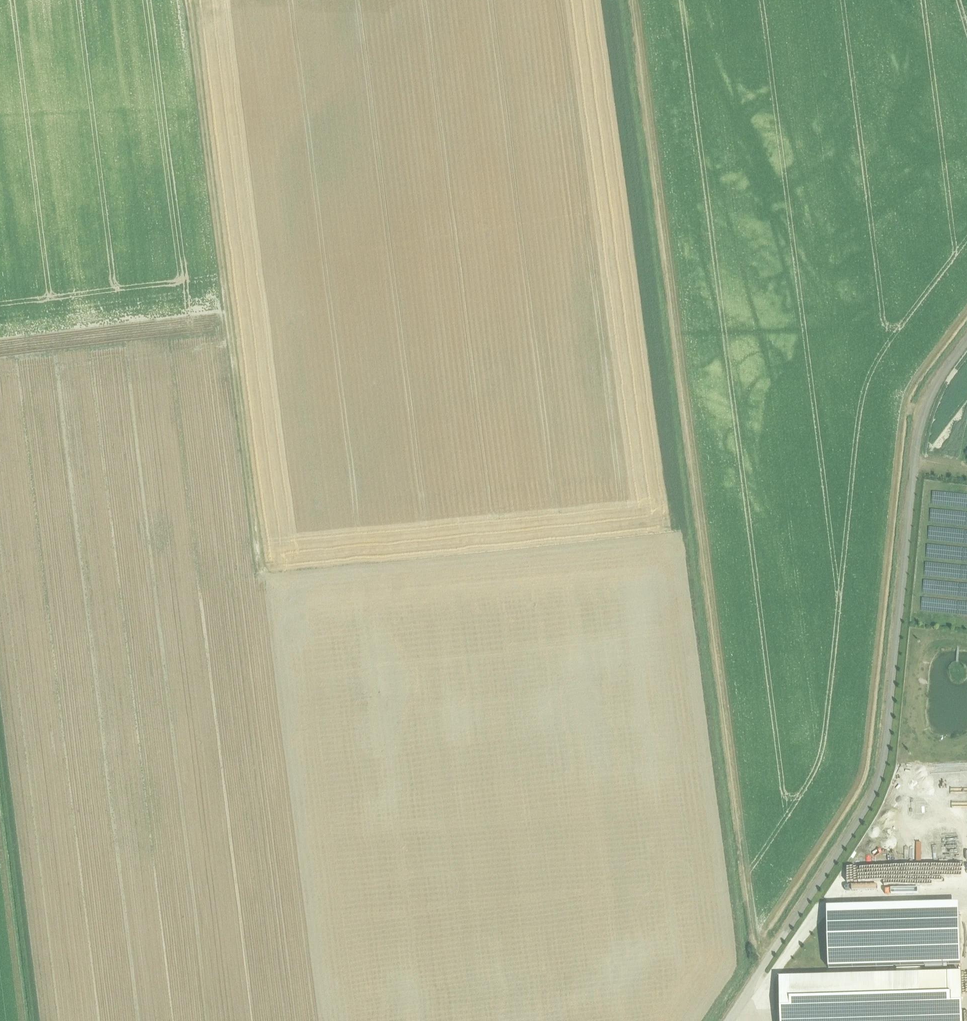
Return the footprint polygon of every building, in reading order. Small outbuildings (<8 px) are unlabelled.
[(899,916),(827,918),(828,968),(961,964),(959,914),(899,916)] [(961,973),(779,979),(781,1020),(962,1020),(961,973)]
